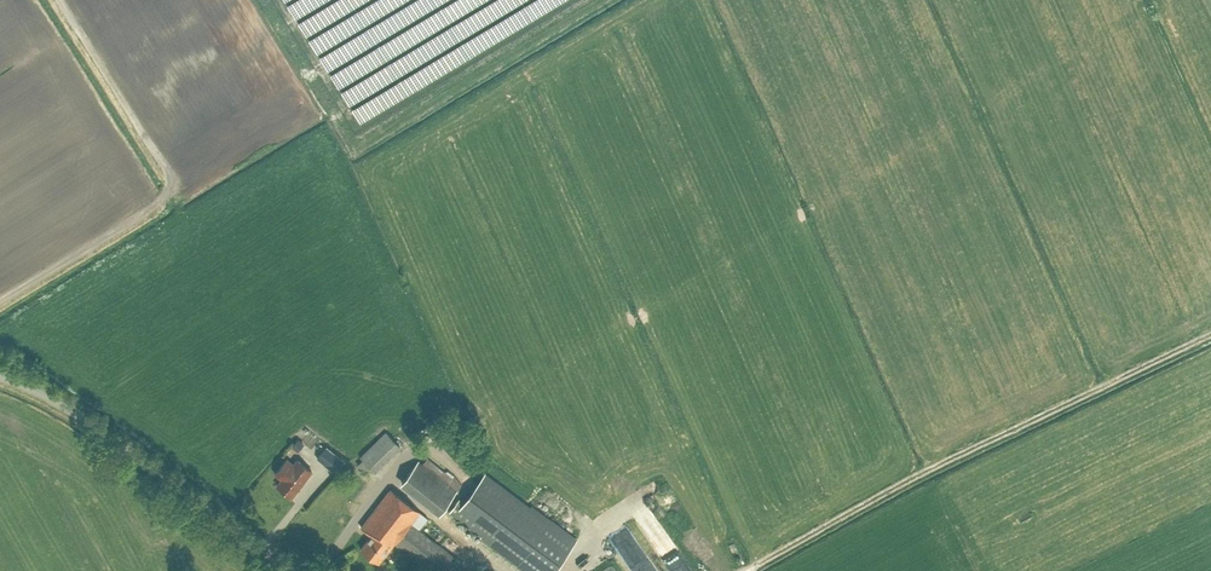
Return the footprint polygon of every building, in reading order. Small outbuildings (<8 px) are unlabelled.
[(386,430),(359,456),(375,471),(401,446),(386,430)] [(431,454),(440,446),(434,439),(424,447),(431,454)] [(326,445),(317,457),(334,470),(343,458),(326,445)] [(277,484),(292,496),(312,470),(296,458),(292,464),(286,459),(276,472),(282,477),(277,484)] [(438,514),(457,490),(422,462),(418,459),(400,483),(438,514)] [(551,523),(487,473),(465,502),(460,498),(450,511),(481,535),(481,536),(526,570),(554,570),(577,542),(551,522),(551,523)] [(419,528),(427,517),(390,487),(360,525),(370,533),(359,547),(379,562),(395,542),(432,570),(441,570),(453,556),(419,528)]
